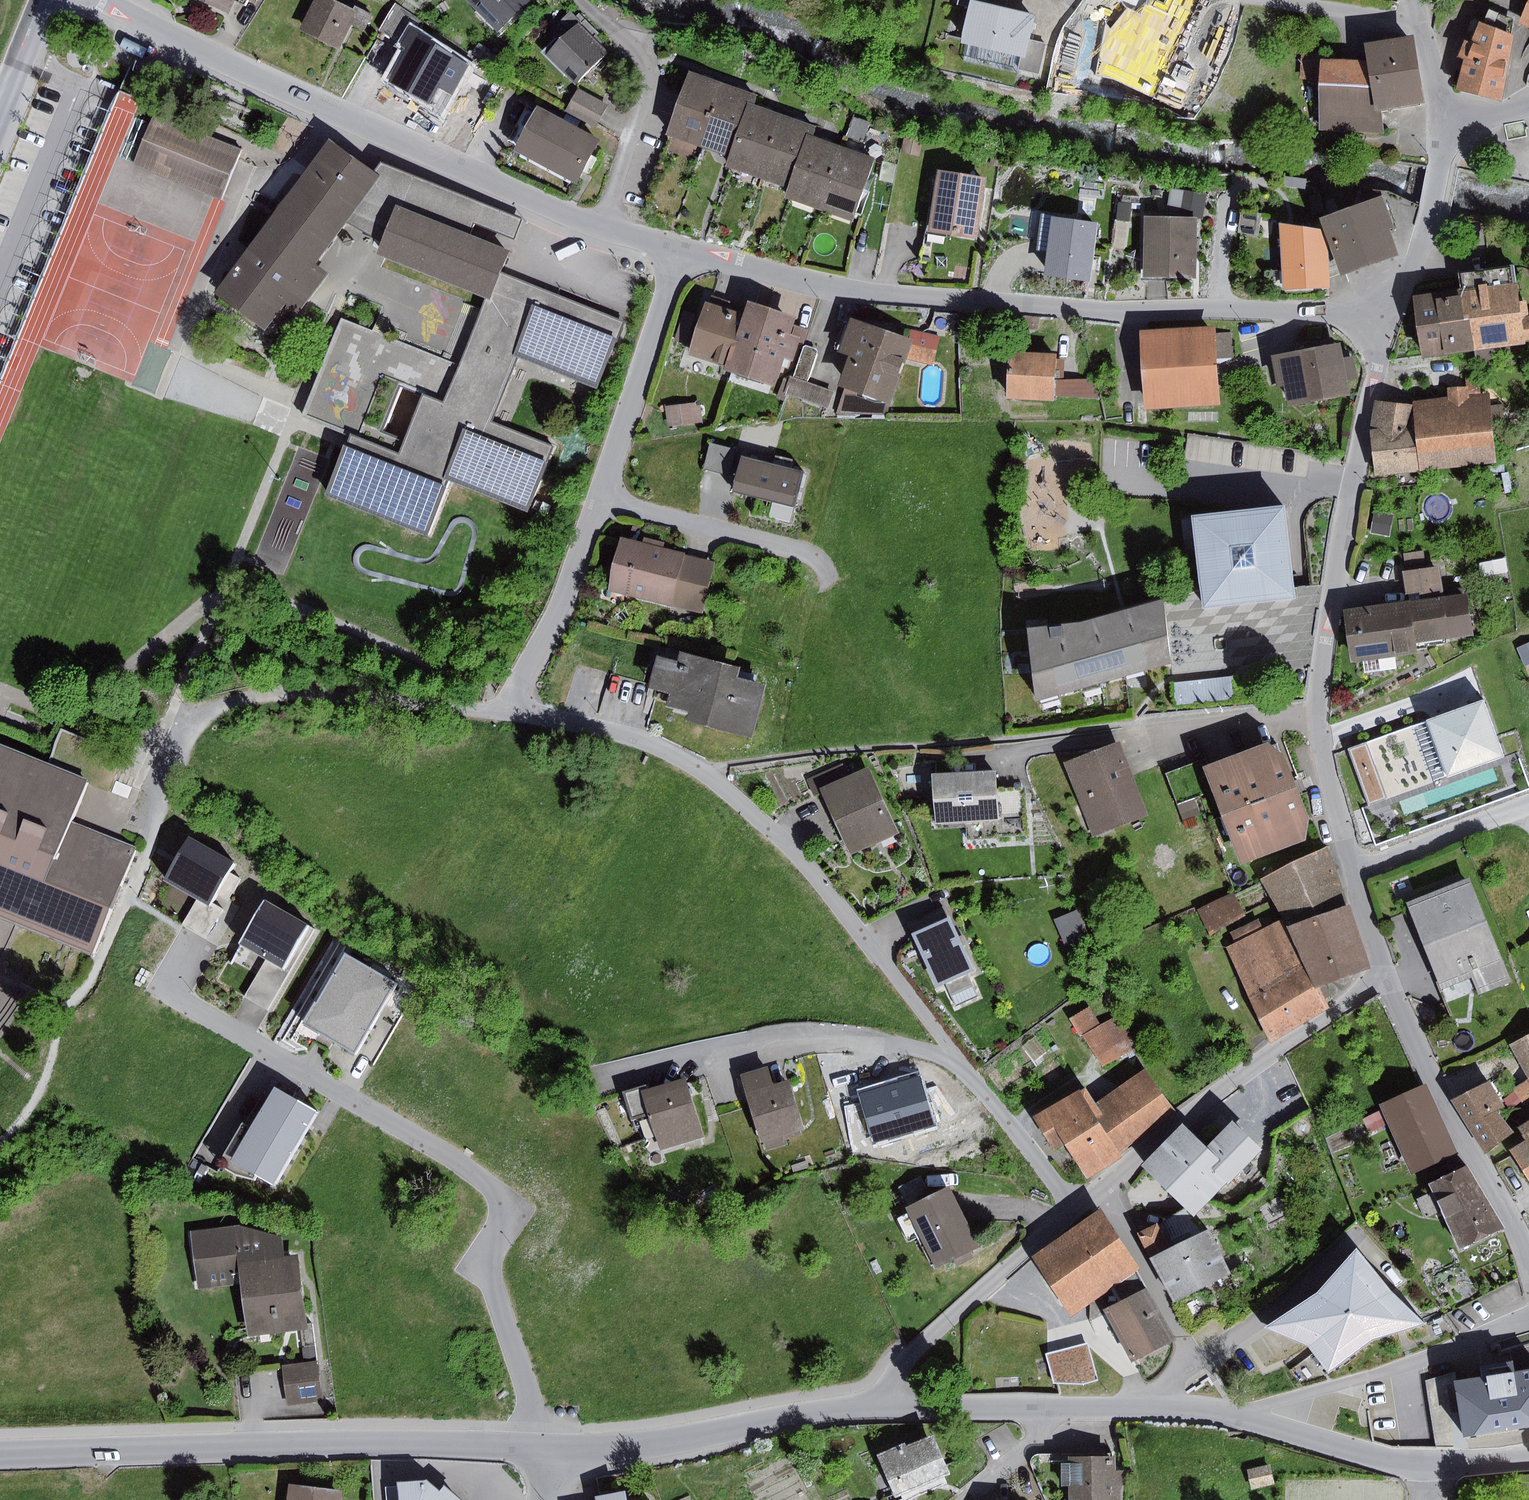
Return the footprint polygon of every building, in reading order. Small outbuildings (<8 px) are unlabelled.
[(229,13),(235,0),(200,0),(229,13)] [(333,0),(315,0),(299,31),(339,52),(353,26),(365,32),(374,15),(355,5),(353,10),(333,0)] [(497,31),(529,0),(466,0),(497,31)] [(1007,9),(971,0),(961,43),(1026,57),(1030,40),(1036,15),(1007,9)] [(1007,9),(1009,0),(969,0),(971,0),(1007,9)] [(1519,23),(1528,27),(1528,0),(1519,23)] [(381,29),(403,43),(411,29),(418,18),(395,3),(381,29)] [(564,36),(578,23),(569,12),(554,26),(564,36)] [(1514,35),(1480,21),(1473,44),(1465,40),(1458,56),(1467,60),(1459,88),(1503,100),(1514,35)] [(564,36),(545,54),(575,85),(608,53),(578,23),(564,36)] [(472,64),(411,29),(403,43),(402,45),(406,48),(385,83),(442,116),(472,64)] [(1366,44),(1369,61),(1378,112),(1425,103),(1413,35),(1366,44)] [(1047,44),(1030,40),(1026,57),(1023,70),(1040,74),(1047,44)] [(1369,61),(1320,62),(1320,54),(1301,53),(1299,79),(1321,80),(1321,132),(1379,133),(1378,112),(1369,61)] [(722,83),(689,72),(668,134),(700,146),(722,83)] [(147,135),(234,169),(255,114),(168,81),(147,135)] [(754,94),(722,83),(700,146),(733,156),(751,104),(754,94)] [(578,89),(567,109),(597,125),(608,106),(578,89)] [(782,115),(751,104),(733,156),(729,167),(760,178),(782,115)] [(600,139),(537,107),(513,151),(575,182),(600,139)] [(814,126),(782,115),(760,178),(792,190),(811,135),(814,126)] [(853,117),(847,136),(863,141),(869,122),(853,117)] [(700,146),(668,134),(654,173),(661,176),(651,205),(675,214),(700,146)] [(842,145),(811,135),(792,190),(789,198),(820,209),(842,145)] [(330,137),(213,294),(264,332),(285,304),(298,313),(327,274),(314,265),(346,221),(381,174),(330,137)] [(923,141),(905,137),(901,153),(919,158),(923,141)] [(875,156),(842,145),(820,209),(853,220),(875,156)] [(1000,158),(991,157),(989,166),(998,167),(1000,158)] [(898,164),(883,162),(880,181),(895,184),(898,164)] [(387,167),(381,174),(346,221),(384,243),(379,257),(488,298),(499,271),(508,250),(469,233),(473,222),(480,203),(387,167)] [(986,178),(940,171),(931,232),(978,238),(986,178)] [(1207,193),(1172,188),(1168,212),(1204,217),(1207,193)] [(1384,195),(1321,217),(1341,274),(1399,254),(1390,229),(1395,228),(1384,195)] [(1132,203),(1119,201),(1116,219),(1129,221),(1132,203)] [(522,220),(480,203),(473,222),(515,239),(522,220)] [(1049,252),(1054,216),(1055,212),(1041,211),(1036,251),(1049,252)] [(1275,216),(1241,212),(1239,232),(1272,236),(1275,216)] [(1099,223),(1054,216),(1049,252),(1046,274),(1091,280),(1099,223)] [(1197,219),(1146,218),(1145,279),(1195,280),(1197,219)] [(1324,231),(1282,224),(1285,290),(1331,288),(1329,248),(1324,231)] [(978,238),(931,232),(927,264),(973,270),(978,238)] [(1463,273),(1465,289),(1473,350),(1511,346),(1526,344),(1525,340),(1522,317),(1515,266),(1463,273)] [(445,405),(423,396),(401,451),(362,436),(349,431),(323,495),(428,537),(453,476),(528,506),(552,448),(489,422),(519,350),(539,299),(622,332),(625,322),(499,271),(488,298),(460,367),(445,405)] [(1465,289),(1414,296),(1422,357),(1473,350),(1465,289)] [(622,332),(539,299),(519,350),(602,382),(622,332)] [(796,316),(747,299),(743,313),(725,367),(723,371),(775,388),(785,357),(793,360),(801,337),(790,334),(796,316)] [(725,367),(743,313),(706,302),(688,355),(725,367)] [(685,311),(675,340),(686,344),(696,314),(685,311)] [(912,339),(851,317),(839,351),(850,355),(839,385),(889,403),(912,339)] [(349,431),(362,436),(384,380),(423,396),(445,405),(460,367),(343,321),(306,415),(349,431)] [(1216,326),(1141,331),(1145,408),(1221,403),(1219,358),(1234,357),(1232,332),(1217,332),(1216,326)] [(939,337),(915,331),(908,360),(932,366),(939,337)] [(1340,343),(1271,356),(1277,386),(1285,384),(1289,405),(1350,394),(1348,382),(1358,380),(1353,356),(1343,358),(1340,343)] [(804,347),(795,375),(809,379),(818,352),(817,349),(806,345),(804,347)] [(1511,346),(1473,350),(1477,365),(1513,361),(1511,346)] [(1057,353),(1010,351),(1008,398),(1056,400),(1056,396),(1057,380),(1057,374),(1064,374),(1065,359),(1057,359),(1057,353)] [(1465,374),(1466,386),(1470,386),(1470,394),(1483,392),(1481,372),(1465,374)] [(791,376),(785,394),(828,409),(834,391),(791,376)] [(1095,378),(1057,380),(1056,396),(1098,398),(1095,378)] [(1415,405),(1421,467),(1496,460),(1490,392),(1483,392),(1470,394),(1470,386),(1466,386),(1448,388),(1449,398),(1415,402),(1415,405)] [(1415,405),(1377,400),(1372,428),(1376,476),(1421,467),(1415,405)] [(700,402),(666,406),(668,428),(703,424),(700,402)] [(709,443),(702,468),(729,475),(735,450),(709,443)] [(802,473),(742,458),(734,490),(794,505),(802,473)] [(1288,507),(1192,516),(1200,586),(1202,609),(1297,599),(1296,587),(1288,507)] [(1394,515),(1375,511),(1371,533),(1390,537),(1394,515)] [(642,542),(621,537),(607,590),(670,606),(684,553),(663,548),(665,542),(644,537),(642,542)] [(1424,551),(1404,554),(1406,566),(1426,563),(1424,551)] [(716,561),(684,553),(670,606),(702,614),(716,561)] [(1440,566),(1402,572),(1407,602),(1410,602),(1445,597),(1440,566)] [(1445,597),(1410,602),(1414,628),(1416,644),(1474,636),(1468,593),(1445,597)] [(1084,622),(1027,630),(1035,701),(1172,663),(1165,599),(1084,622)] [(1349,637),(1414,628),(1410,602),(1407,602),(1345,611),(1349,637)] [(1414,628),(1349,637),(1352,661),(1362,659),(1364,673),(1397,668),(1395,656),(1418,652),(1416,644),(1414,628)] [(1518,648),(1525,666),(1528,664),(1528,643),(1518,648)] [(678,662),(658,656),(650,688),(670,693),(666,706),(690,712),(687,723),(754,740),(768,684),(738,677),(741,667),(681,652),(678,662)] [(1294,670),(1174,684),(1177,707),(1295,694),(1294,670)] [(1484,704),(1429,723),(1450,781),(1505,762),(1484,704)] [(103,954),(144,846),(76,820),(93,776),(0,741),(0,915),(103,954)] [(1368,742),(1349,748),(1368,804),(1388,797),(1368,742)] [(1268,743),(1205,767),(1214,791),(1241,864),(1306,840),(1310,817),(1287,758),(1268,743)] [(1121,744),(1066,765),(1093,836),(1148,815),(1121,744)] [(1214,791),(1205,767),(1202,760),(1166,773),(1177,804),(1195,798),(1214,791)] [(822,789),(842,780),(836,766),(807,779),(813,793),(822,789)] [(842,780),(822,789),(851,854),(898,833),(870,768),(842,780)] [(997,771),(933,775),(936,823),(966,821),(967,837),(1000,835),(998,789),(997,771)] [(1025,787),(998,789),(1000,835),(1028,833),(1025,787)] [(1195,798),(1177,804),(1183,821),(1201,815),(1195,798)] [(234,862),(190,837),(165,881),(197,899),(208,906),(234,862)] [(1329,847),(1263,879),(1284,918),(1289,927),(1348,904),(1329,847)] [(1471,878),(1408,902),(1439,982),(1467,971),(1502,957),(1471,878)] [(1234,892),(1198,910),(1210,933),(1246,915),(1234,892)] [(208,906),(197,899),(183,923),(207,937),(221,913),(208,906)] [(307,925),(263,903),(241,945),(266,958),(285,968),(307,925)] [(1289,927),(1284,918),(1263,928),(1286,977),(1307,965),(1318,989),(1370,970),(1348,904),(1289,927)] [(907,923),(913,935),(950,917),(945,905),(907,923)] [(1078,910),(1056,919),(1067,945),(1089,936),(1078,910)] [(950,917),(913,935),(938,988),(946,984),(956,1006),(978,996),(968,974),(975,970),(950,917)] [(1259,919),(1231,932),(1236,942),(1263,928),(1259,919)] [(1236,942),(1227,947),(1271,1042),(1328,1009),(1318,989),(1307,965),(1286,977),(1263,928),(1236,942)] [(400,985),(343,953),(304,1021),(361,1053),(400,985)] [(266,958),(245,997),(270,1010),(291,970),(285,968),(266,958)] [(1467,971),(1439,982),(1447,1002),(1475,991),(1467,971)] [(1089,1006),(1071,1018),(1104,1067),(1138,1044),(1118,1014),(1101,1025),(1089,1006)] [(1513,1047),(1528,1076),(1515,1087),(1524,1102),(1528,1098),(1528,1037),(1513,1047)] [(767,1067),(740,1075),(761,1144),(764,1144),(766,1152),(787,1146),(786,1139),(802,1134),(801,1132),(804,1131),(789,1081),(772,1086),(767,1067)] [(1148,1068),(1096,1101),(1104,1114),(1099,1117),(1120,1150),(1177,1113),(1148,1068)] [(920,1076),(860,1094),(875,1144),(935,1126),(920,1076)] [(686,1078),(644,1091),(650,1114),(661,1150),(704,1138),(686,1078)] [(1490,1081),(1454,1101),(1486,1153),(1513,1133),(1498,1111),(1506,1106),(1490,1081)] [(1086,1084),(1033,1117),(1055,1152),(1067,1144),(1088,1178),(1122,1157),(1120,1150),(1099,1117),(1104,1114),(1096,1101),(1086,1084)] [(1426,1084),(1380,1105),(1382,1110),(1389,1124),(1411,1173),(1458,1152),(1426,1084)] [(650,1114),(644,1091),(642,1086),(624,1091),(632,1119),(650,1114)] [(317,1112),(274,1087),(232,1161),(275,1186),(317,1112)] [(1389,1124),(1382,1110),(1363,1119),(1370,1133),(1389,1124)] [(1183,1125),(1142,1166),(1194,1217),(1262,1149),(1233,1121),(1207,1148),(1183,1125)] [(1519,1128),(1527,1140),(1511,1150),(1528,1180),(1528,1121),(1519,1128)] [(807,1161),(792,1166),(794,1173),(810,1167),(807,1161)] [(1468,1166),(1431,1184),(1434,1191),(1443,1211),(1459,1248),(1506,1228),(1468,1166)] [(909,1207),(932,1196),(922,1176),(899,1187),(909,1207)] [(909,1207),(908,1208),(937,1268),(981,1247),(951,1187),(932,1196),(909,1207)] [(1443,1211),(1434,1191),(1418,1199),(1427,1219),(1443,1211)] [(1102,1210),(1033,1255),(1073,1313),(1110,1289),(1138,1270),(1141,1268),(1102,1210)] [(1139,1233),(1152,1259),(1172,1250),(1159,1223),(1139,1233)] [(238,1225),(191,1231),(199,1291),(240,1285),(247,1338),(310,1329),(299,1254),(285,1256),(282,1236),(238,1225)] [(1172,1250),(1152,1259),(1174,1303),(1232,1274),(1211,1230),(1172,1250)] [(1320,1295),(1269,1325),(1315,1344),(1335,1373),(1373,1338),(1428,1321),(1391,1291),(1358,1250),(1320,1295)] [(1118,1303),(1148,1288),(1138,1270),(1110,1289),(1118,1303)] [(1118,1303),(1105,1310),(1133,1362),(1175,1340),(1148,1288),(1118,1303)] [(1088,1342),(1045,1355),(1055,1382),(1083,1385),(1098,1379),(1088,1342)] [(317,1361),(283,1365),(288,1405),(322,1400),(317,1361)] [(1455,1381),(1464,1437),(1528,1428),(1528,1370),(1516,1372),(1514,1362),(1481,1366),(1483,1377),(1455,1381)] [(1464,1437),(1455,1381),(1454,1372),(1427,1380),(1437,1448),(1465,1448),(1464,1437)] [(906,1442),(877,1454),(895,1498),(902,1495),(904,1499),(913,1496),(947,1482),(944,1477),(951,1474),(934,1434),(907,1445),(906,1442)] [(1070,1499),(1070,1456),(1043,1457),(1043,1454),(1038,1454),(1034,1456),(1031,1459),(1030,1463),(1046,1499),(1070,1499)] [(1070,1456),(1070,1499),(1121,1499),(1121,1490),(1124,1489),(1124,1469),(1117,1469),(1117,1457),(1070,1456)] [(1271,1464),(1247,1469),(1252,1490),(1276,1484),(1271,1464)] [(398,1483),(399,1486),(400,1499),(463,1499),(445,1485),(439,1492),(427,1481),(398,1483)] [(289,1483),(287,1499),(342,1499),(343,1490),(289,1483)] [(399,1486),(385,1487),(386,1499),(400,1499),(399,1486)] [(626,1492),(595,1496),(596,1499),(627,1499),(626,1492)]
